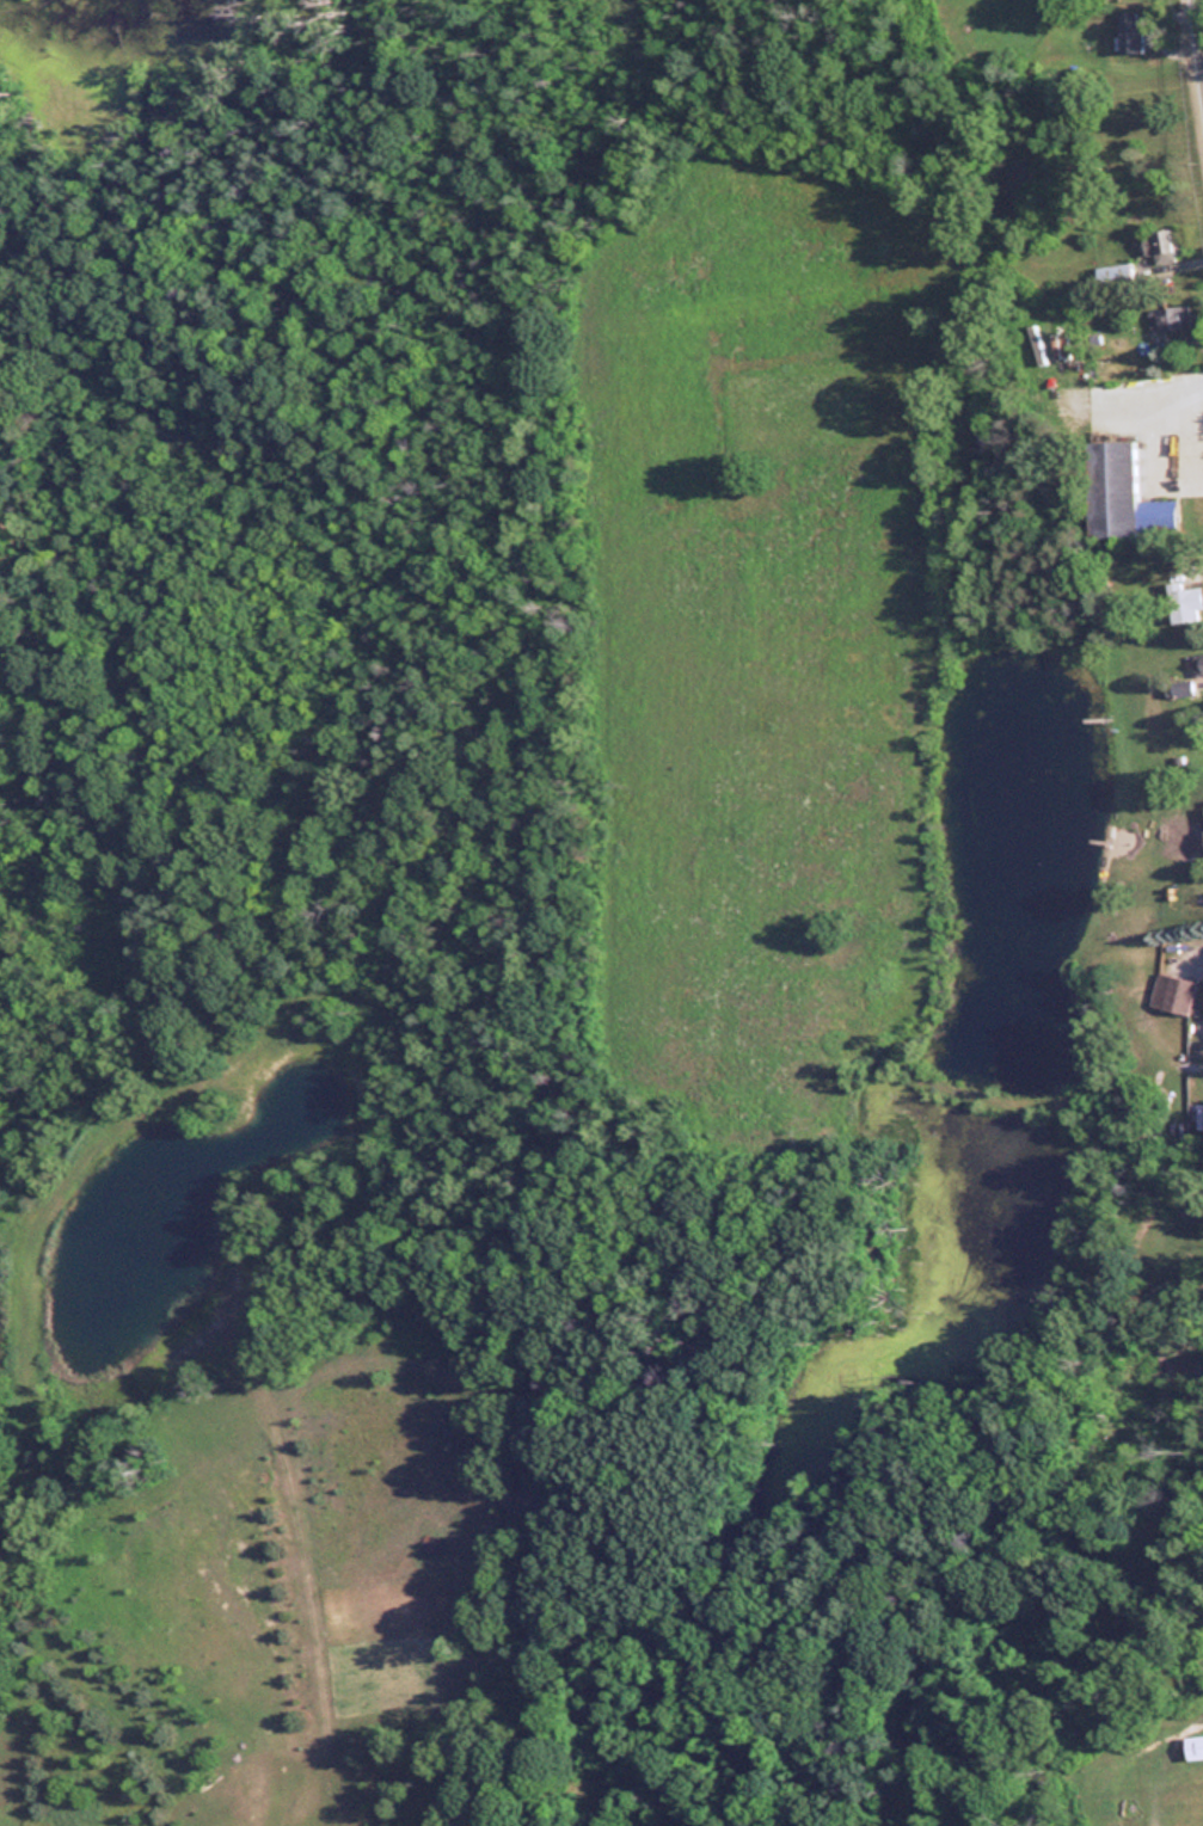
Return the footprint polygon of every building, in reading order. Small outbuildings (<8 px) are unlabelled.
[(1116,12),(1116,52),(1140,52),(1140,12),(1116,12)] [(1174,229),(1139,232),(1142,265),(1177,262),(1174,229)] [(1149,332),(1190,328),(1188,305),(1147,309),(1149,332)] [(1087,537),(1136,536),(1134,440),(1085,441),(1087,537)] [(1167,585),(1166,621),(1197,622),(1197,610),(1200,610),(1201,585),(1167,585)] [(1202,672),(1202,653),(1192,654),(1192,673),(1202,672)] [(1191,697),(1189,679),(1167,681),(1169,699),(1191,697)] [(1194,981),(1156,971),(1148,1004),(1186,1013),(1194,981)]
